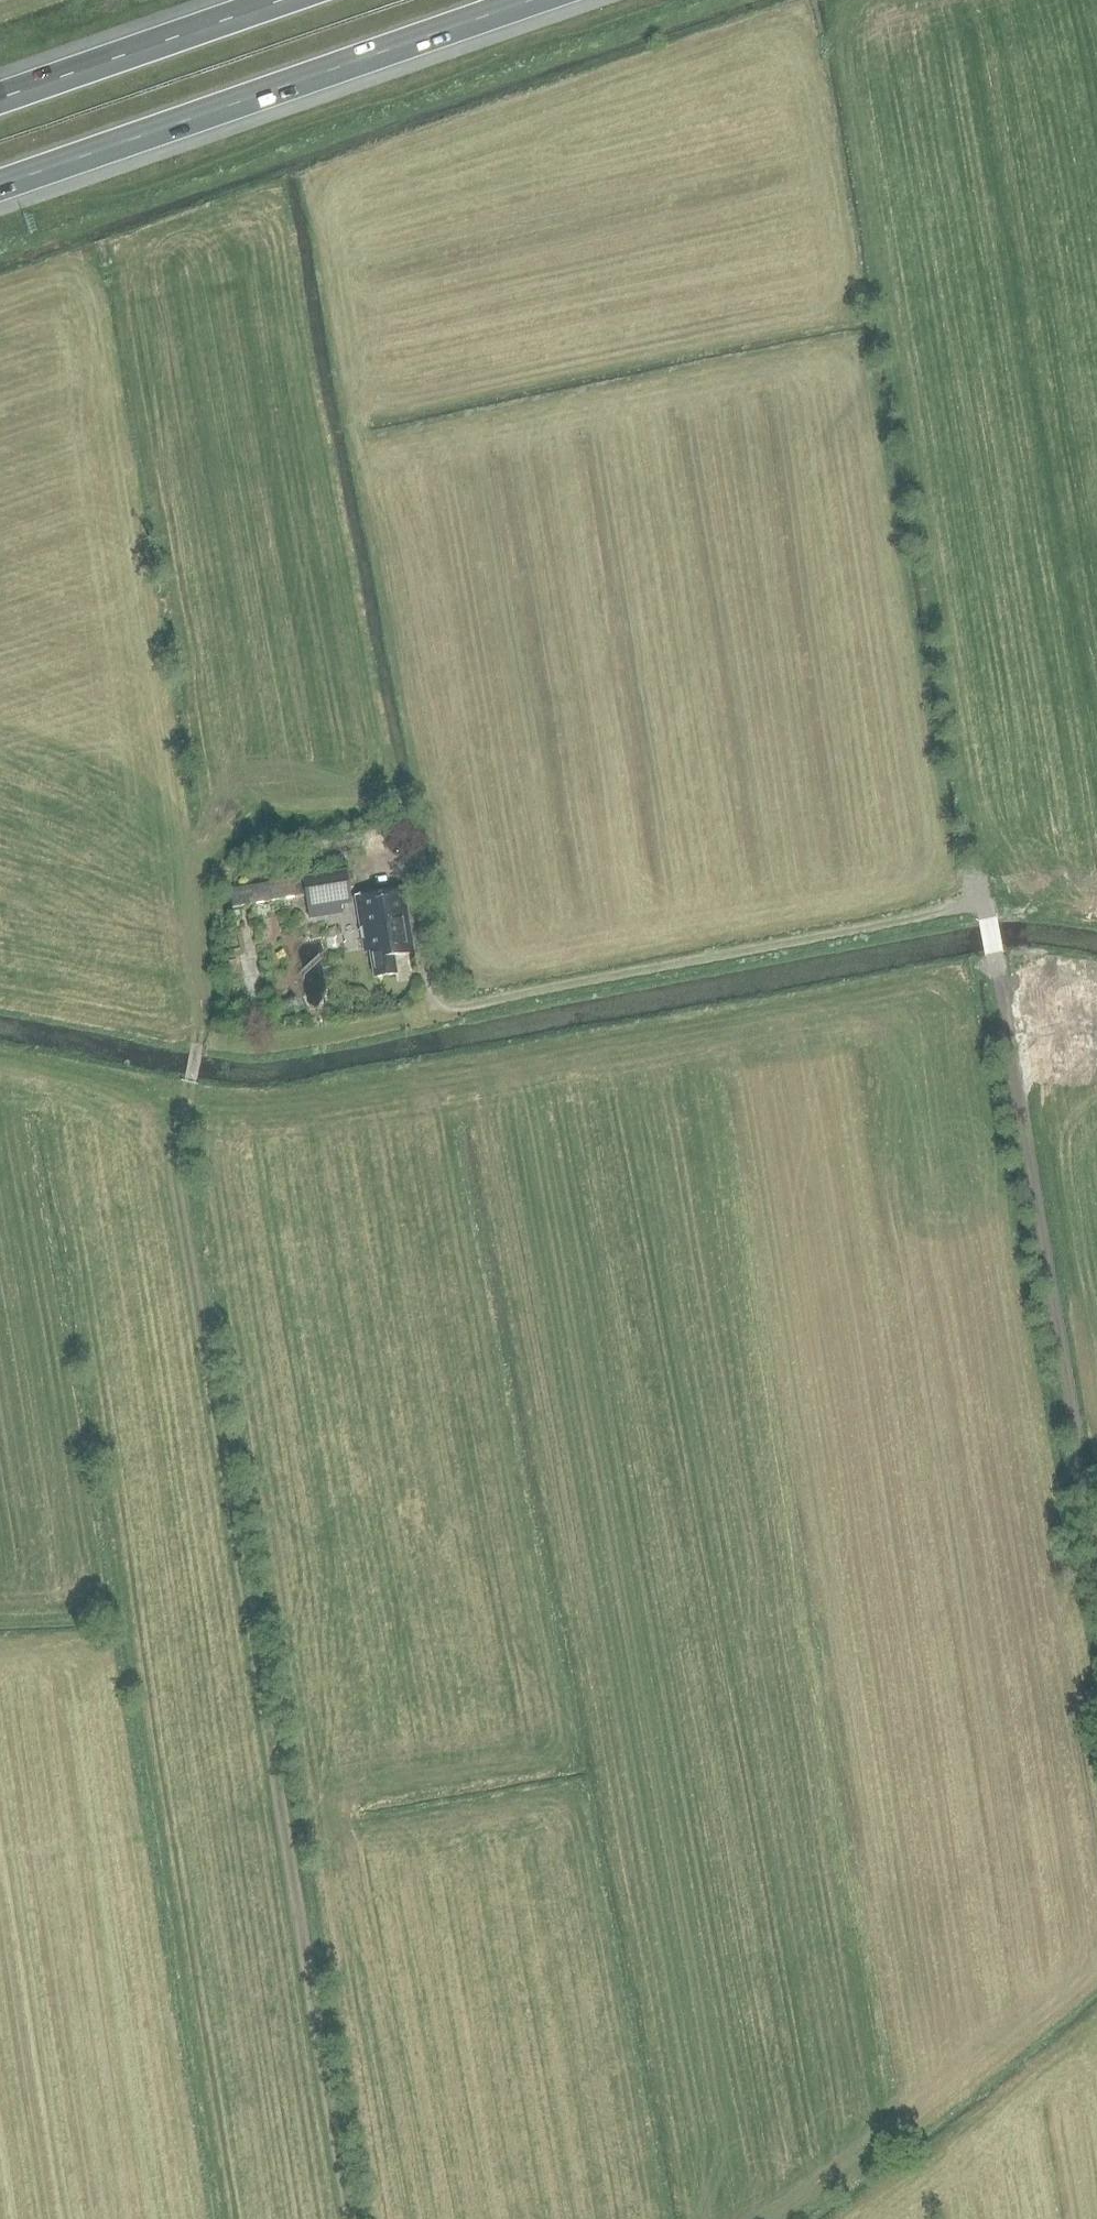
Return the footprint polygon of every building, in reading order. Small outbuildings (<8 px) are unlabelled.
[(352,902),(351,896),(347,869),(302,876),(308,909),(352,902)] [(228,888),(231,908),(303,896),(300,876),(228,888)] [(369,952),(373,978),(396,974),(393,957),(413,953),(402,888),(354,896),(364,953),(369,952)]
